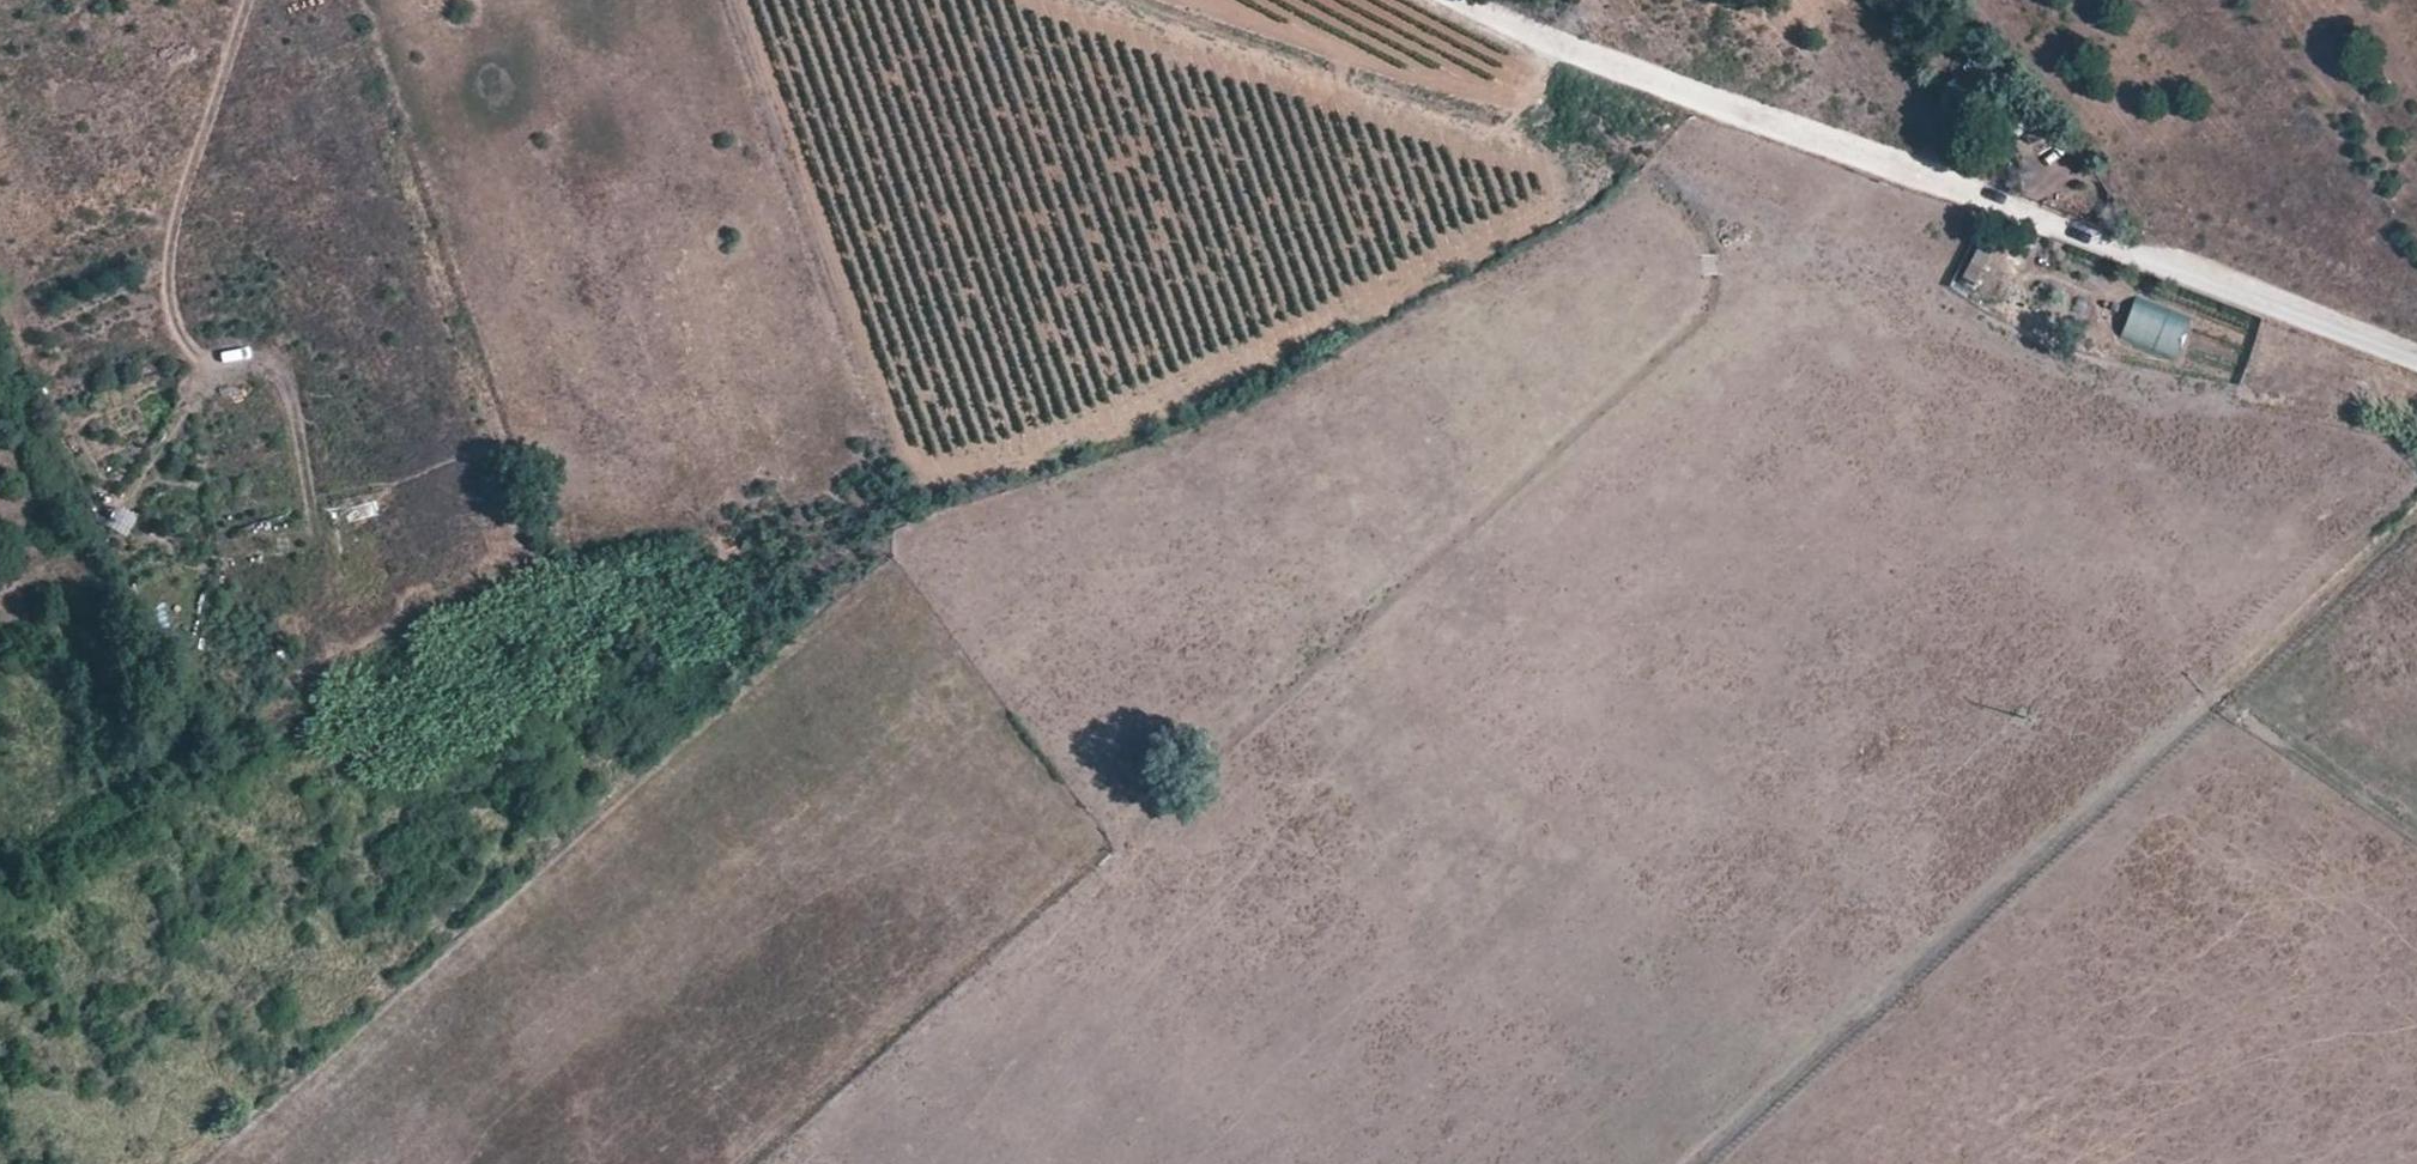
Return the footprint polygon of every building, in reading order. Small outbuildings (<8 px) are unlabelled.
[(1985,232),(1976,249),(1989,256),(1998,239),(1985,232)] [(2132,302),(2123,341),(2181,353),(2190,315),(2132,302)] [(113,506),(106,529),(130,536),(137,513),(113,506)]
